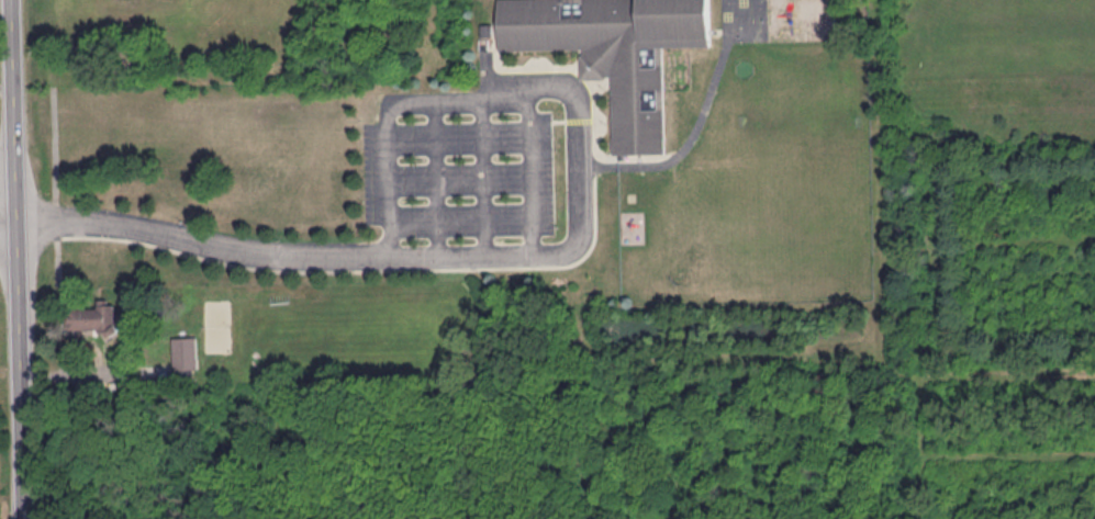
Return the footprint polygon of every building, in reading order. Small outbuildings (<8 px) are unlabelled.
[(499,48),(498,0),(710,0),(711,44),(662,46),(664,153),(613,153),(612,77),(582,78),(580,47),(499,48)] [(115,302),(98,302),(98,308),(69,308),(69,331),(115,331),(115,302)] [(196,337),(173,337),(173,369),(196,369),(196,337)]
